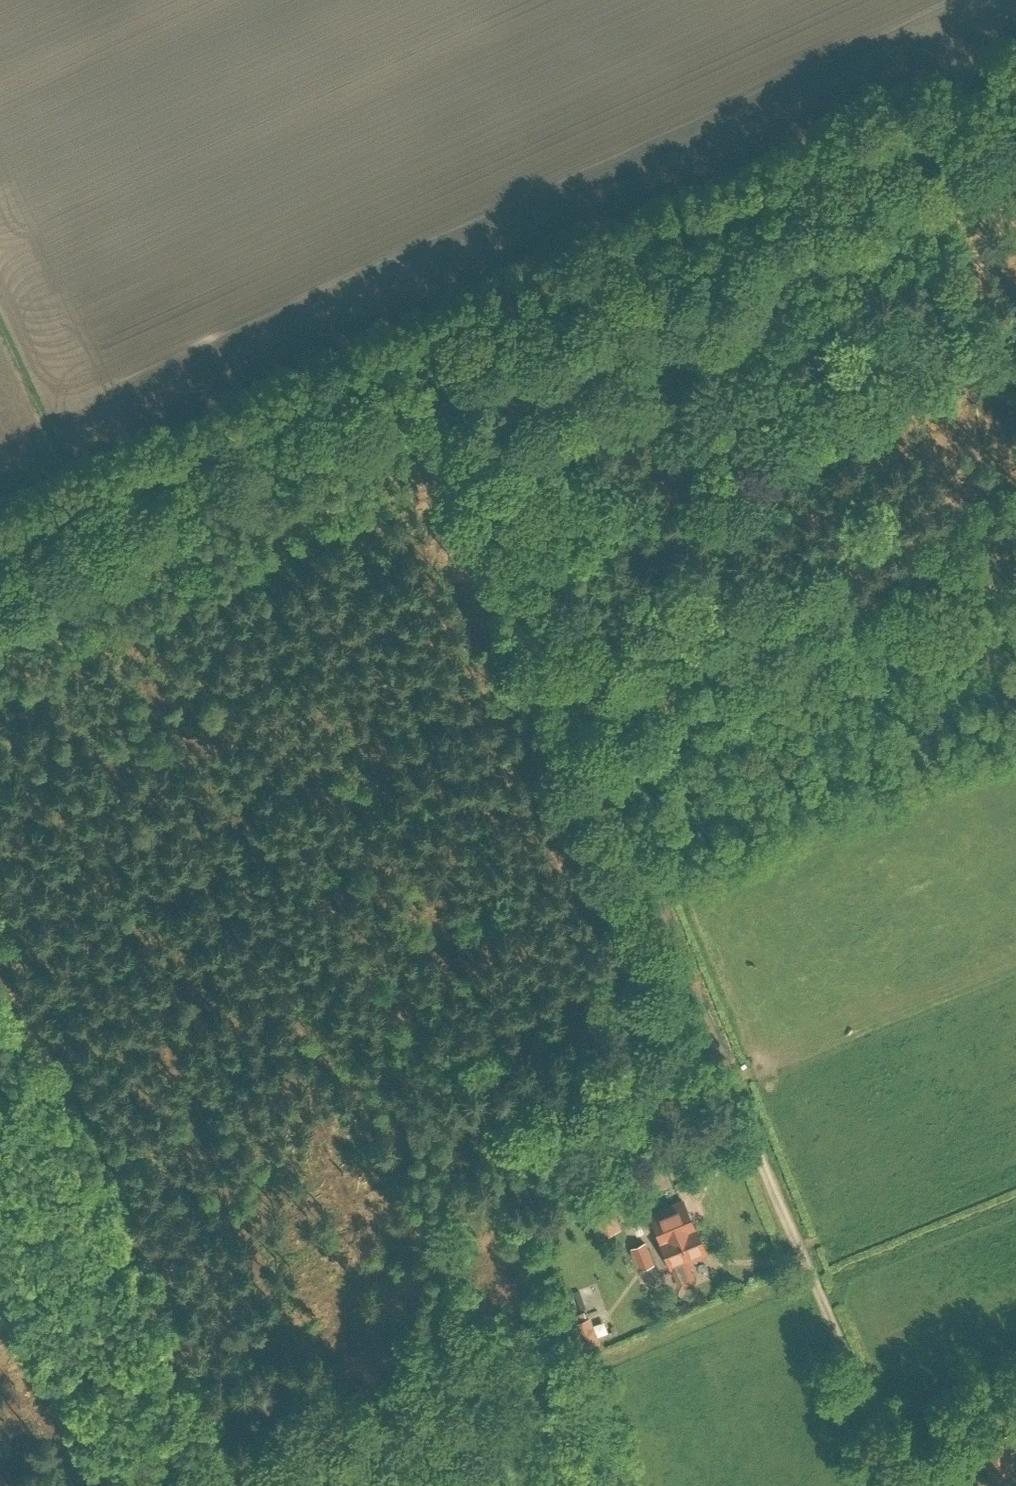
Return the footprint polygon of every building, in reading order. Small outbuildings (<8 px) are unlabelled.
[(618,1227),(604,1191),(581,1201),(596,1236),(618,1227)] [(656,1235),(670,1267),(705,1252),(691,1220),(690,1221),(680,1198),(648,1212),(657,1235),(656,1235)] [(655,1262),(646,1240),(631,1247),(640,1268),(655,1262)] [(990,1483),(1015,1472),(1015,1428),(975,1445),(990,1483)]
